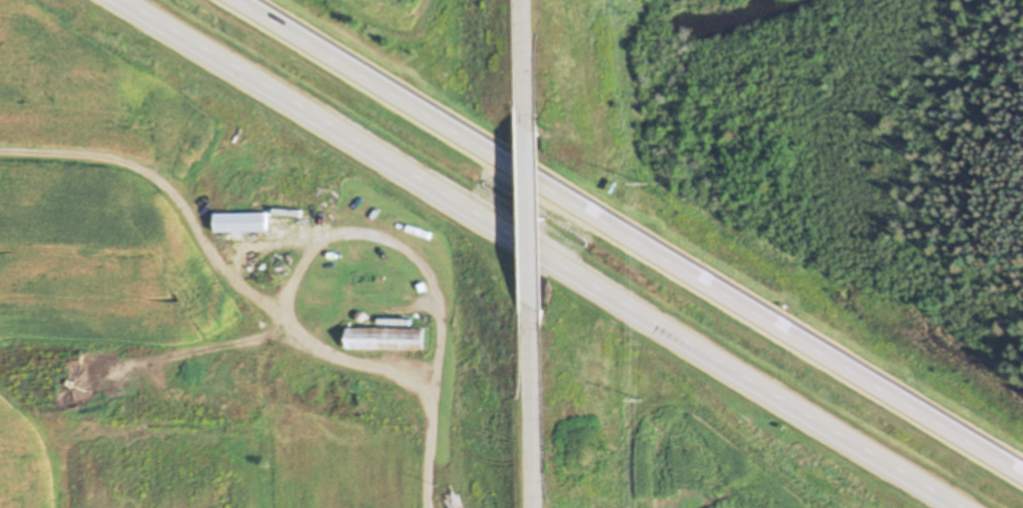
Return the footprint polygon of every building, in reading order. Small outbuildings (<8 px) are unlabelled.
[(213,212),(213,231),(265,231),(265,212),(213,212)] [(346,349),(424,349),(424,328),(346,328),(346,349)]
